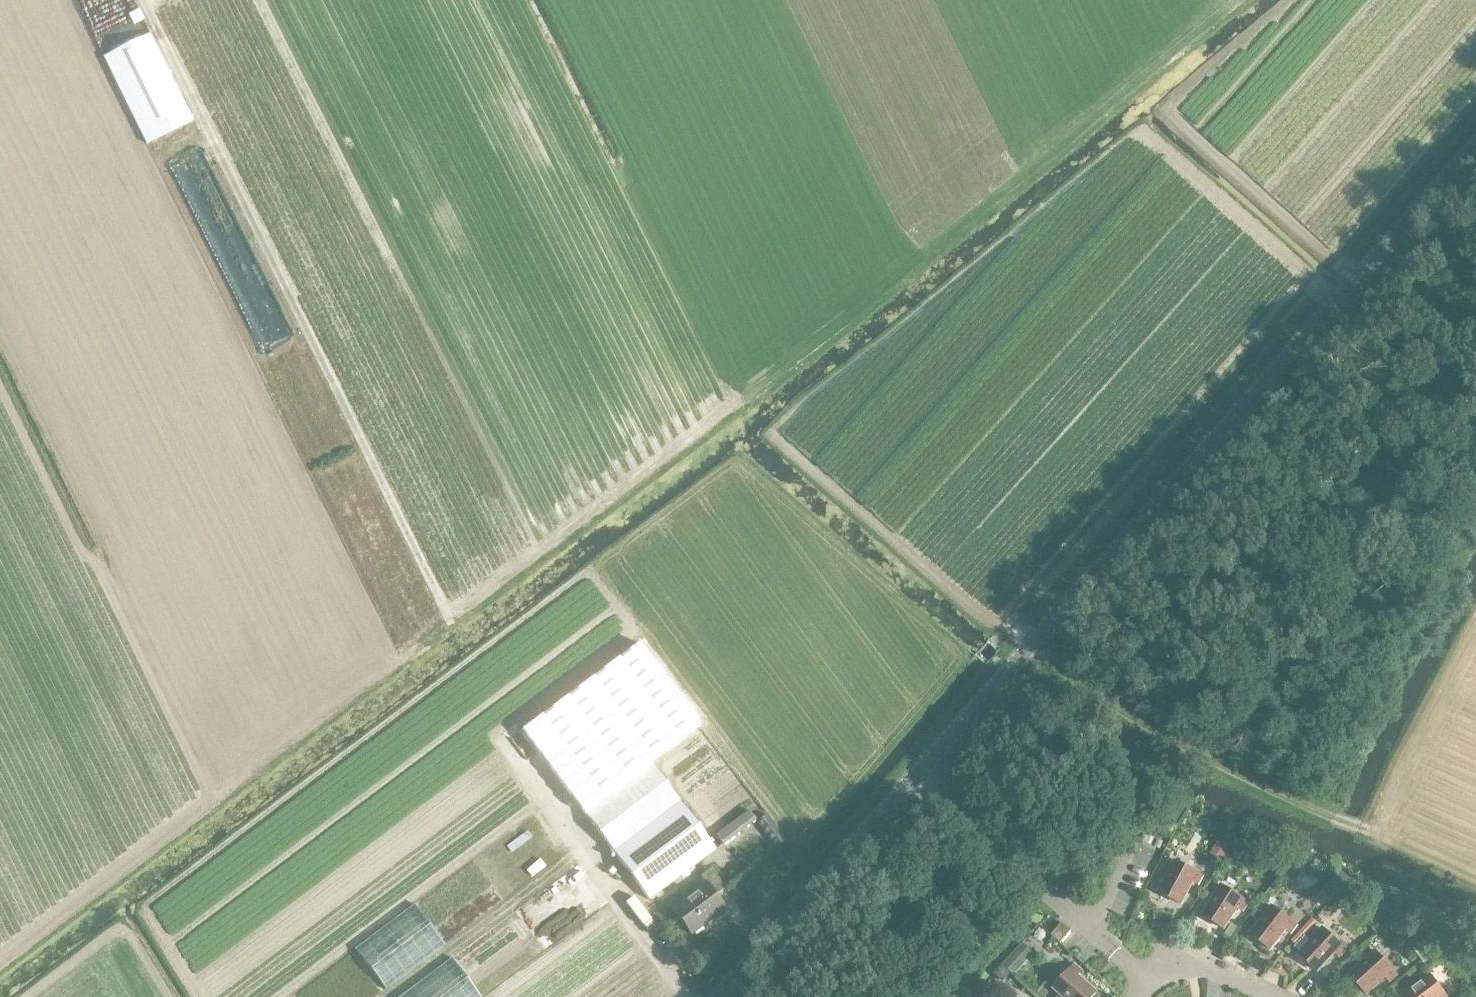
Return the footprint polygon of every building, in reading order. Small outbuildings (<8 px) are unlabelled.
[(192,119),(153,30),(105,50),(143,140),(192,119)] [(716,848),(651,761),(700,725),(638,641),(521,728),(648,899),(716,848)] [(747,808),(714,833),(721,843),(755,818),(747,808)] [(1218,838),(1209,854),(1221,861),(1228,850),(1230,845),(1218,838)] [(1228,850),(1221,861),(1228,865),(1236,864),(1240,856),(1228,850)] [(1158,891),(1180,903),(1192,881),(1198,883),(1202,875),(1174,860),(1158,891)] [(705,881),(671,907),(690,933),(725,907),(715,894),(724,887),(710,868),(700,875),(705,881)] [(1223,928),(1237,906),(1242,910),(1247,901),(1221,884),(1202,914),(1223,928)] [(1313,920),(1326,906),(1311,893),(1299,906),(1313,920)] [(1286,928),(1290,932),(1296,924),(1271,905),(1250,933),(1270,949),(1286,928)] [(1386,906),(1377,913),(1385,922),(1393,914),(1386,906)] [(1070,930),(1062,922),(1050,935),(1059,942),(1070,930)] [(1345,949),(1322,927),(1298,953),(1317,970),(1335,952),(1339,956),(1345,949)] [(1431,935),(1413,948),(1424,962),(1442,949),(1431,935)] [(1349,974),(1366,993),(1385,975),(1389,980),(1396,973),(1375,950),(1349,974)] [(1013,975),(1022,964),(1011,953),(1001,964),(1013,975)] [(1004,976),(1008,972),(999,964),(993,972),(994,973),(1004,976)] [(1059,993),(1056,996),(1092,996),(1097,992),(1077,975),(1081,970),(1074,964),(1053,987),(1059,993)] [(1430,974),(1402,995),(1403,996),(1448,996),(1430,974)]
